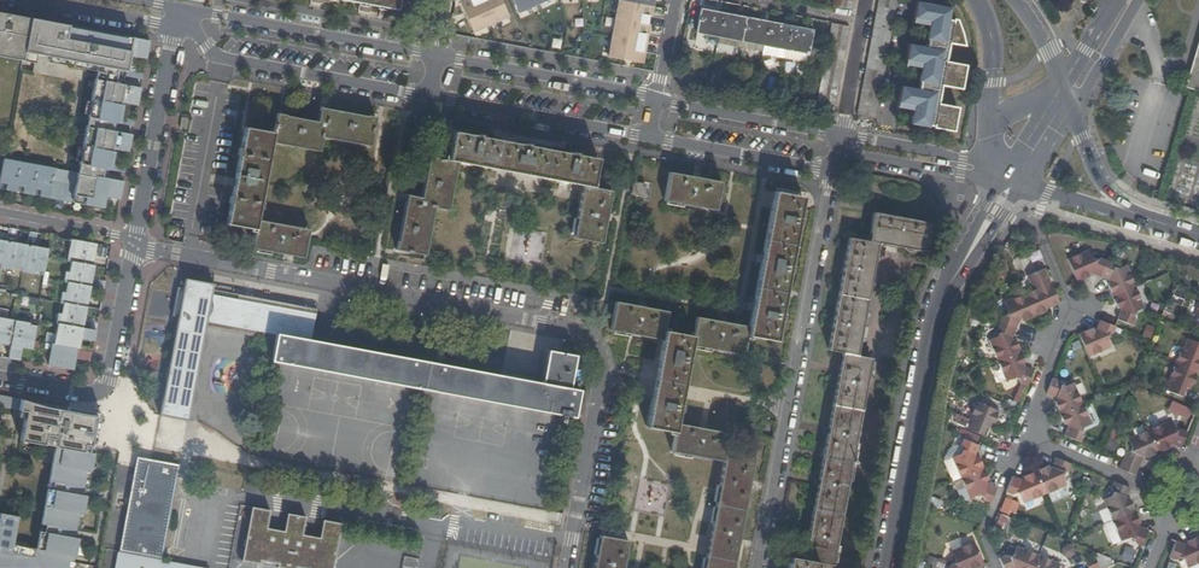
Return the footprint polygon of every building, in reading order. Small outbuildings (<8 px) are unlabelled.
[(371,2),(361,0),(358,0),(357,7),(369,9),(371,2)] [(467,32),(507,16),(500,0),(458,0),(467,32)] [(518,11),(548,0),(514,0),(518,11)] [(603,53),(641,62),(654,0),(616,0),(603,53)] [(897,0),(878,0),(857,111),(876,115),(897,0)] [(901,106),(914,108),(912,119),(928,122),(929,121),(932,122),(932,123),(953,127),(958,102),(938,99),(941,80),(961,83),(965,59),(945,56),(948,38),(968,41),(965,28),(958,15),(950,13),(952,3),(937,0),(920,0),(916,19),(934,22),(930,42),(913,39),(909,61),(926,64),(923,85),(905,82),(901,106)] [(696,29),(764,42),(787,47),(809,51),(813,27),(700,6),(696,29)] [(31,16),(0,10),(0,49),(24,53),(25,50),(31,16)] [(77,169),(4,156),(0,176),(0,180),(6,182),(5,187),(17,189),(18,183),(24,184),(22,191),(34,193),(35,187),(41,188),(40,194),(103,205),(105,194),(120,196),(123,178),(105,174),(125,72),(141,75),(142,69),(126,66),(129,52),(146,55),(149,38),(31,16),(25,50),(97,63),(77,169)] [(834,107),(850,23),(832,20),(815,103),(834,107)] [(1185,84),(1192,86),(1198,88),(1198,38),(1185,84)] [(787,47),(764,42),(762,52),(785,57),(787,47)] [(787,47),(785,57),(807,61),(809,51),(787,47)] [(370,143),(375,114),(320,104),(318,117),(277,110),(273,130),(244,125),(226,222),(254,227),(251,245),(305,256),(310,227),(257,216),(272,140),(320,149),(322,134),(370,143)] [(593,185),(598,156),(454,129),(448,157),(432,154),(423,203),(409,200),(402,238),(397,237),(396,246),(425,253),(434,205),(449,208),(458,159),(582,182),(573,234),(603,240),(612,188),(593,185)] [(717,209),(722,179),(670,169),(664,198),(717,209)] [(225,185),(227,179),(212,175),(210,181),(225,185)] [(643,194),(646,181),(633,179),(630,191),(643,194)] [(734,559),(755,455),(726,449),(729,431),(677,420),(692,343),(743,353),(747,332),(776,338),(803,195),(774,189),(749,324),(697,313),(693,333),(665,328),(668,308),(616,298),(611,327),(663,338),(646,425),(674,431),(671,449),(724,459),(706,553),(703,567),(732,567),(734,559)] [(932,220),(874,210),(869,238),(849,235),(828,347),(843,350),(803,557),(789,554),(787,567),(816,567),(818,559),(833,562),(872,356),(857,352),(878,240),(926,249),(932,220)] [(67,259),(95,265),(95,264),(93,264),(97,243),(71,238),(67,259)] [(23,269),(27,245),(28,246),(28,243),(14,241),(14,243),(7,242),(8,239),(7,239),(2,266),(12,268),(13,264),(23,266),(23,269)] [(34,268),(45,270),(49,247),(35,244),(34,247),(28,246),(27,245),(23,269),(33,271),(34,268)] [(1101,276),(1107,260),(1101,258),(1097,260),(1093,259),(1090,251),(1069,258),(1079,281),(1087,278),(1086,275),(1092,272),(1101,276)] [(64,280),(91,285),(91,284),(88,284),(90,278),(92,278),(95,265),(67,259),(67,260),(71,261),(69,271),(66,270),(64,280)] [(1113,263),(1107,260),(1101,276),(1109,279),(1112,288),(1109,289),(1112,297),(1135,286),(1126,266),(1118,269),(1115,268),(1113,263)] [(1061,296),(1047,261),(1029,269),(1036,287),(1025,292),(1025,293),(1035,316),(1042,313),(1041,309),(1048,306),(1050,305),(1049,302),(1051,301),(1057,298),(1061,296)] [(161,413),(188,418),(206,320),(276,332),(272,360),(277,361),(424,388),(559,413),(558,420),(563,420),(564,413),(573,415),(578,387),(569,386),(576,353),(562,351),(548,348),(542,381),(428,360),(310,339),(314,311),(290,307),(289,309),(280,308),(237,299),(236,298),(210,293),(213,282),(184,277),(182,288),(177,287),(172,314),(178,315),(161,413)] [(60,301),(87,306),(87,305),(85,305),(86,298),(88,298),(91,285),(64,280),(64,281),(68,281),(66,291),(62,291),(60,301)] [(1144,307),(1135,286),(1112,297),(1116,304),(1119,303),(1122,309),(1118,319),(1134,325),(1136,319),(1135,315),(1137,309),(1144,307)] [(1025,293),(1025,292),(1003,301),(1007,309),(1006,313),(1002,315),(1000,321),(1015,327),(1018,319),(1025,316),(1027,319),(1035,316),(1025,293)] [(57,322),(81,326),(82,319),(85,320),(87,306),(60,301),(60,302),(64,302),(62,312),(59,312),(57,322)] [(989,317),(975,311),(972,319),(986,326),(989,317)] [(16,318),(0,315),(0,341),(1,341),(1,339),(11,341),(12,341),(16,318)] [(16,318),(12,341),(23,343),(22,345),(33,347),(37,324),(26,322),(27,320),(16,318)] [(1113,332),(1116,325),(1100,319),(1097,328),(1094,330),(1092,326),(1089,328),(1079,332),(1089,355),(1109,345),(1106,339),(1108,334),(1113,332)] [(989,339),(998,360),(1022,350),(1018,342),(1015,343),(1012,337),(1015,327),(1000,321),(997,327),(999,331),(997,336),(989,339)] [(52,342),(78,347),(80,347),(81,337),(79,337),(81,326),(57,322),(58,322),(55,342),(52,342)] [(1146,324),(1142,336),(1151,338),(1154,327),(1146,324)] [(79,337),(81,337),(95,340),(97,329),(81,326),(79,337)] [(1175,362),(1198,371),(1198,370),(1198,341),(1188,337),(1184,345),(1182,344),(1175,362)] [(20,359),(22,345),(23,343),(12,341),(11,341),(9,357),(20,359)] [(48,364),(74,368),(78,347),(52,342),(48,364)] [(77,359),(90,361),(91,351),(77,350),(77,359)] [(1022,350),(998,360),(1007,381),(1015,377),(1018,378),(1021,383),(1027,386),(1034,370),(1025,366),(1022,360),(1025,357),(1022,350)] [(644,353),(639,383),(648,384),(653,354),(644,353)] [(1198,371),(1175,362),(1168,379),(1170,380),(1167,389),(1182,395),(1186,386),(1189,387),(1191,381),(1194,381),(1198,371)] [(1060,412),(1082,403),(1074,383),(1066,385),(1062,384),(1060,378),(1054,376),(1047,392),(1055,396),(1058,403),(1056,404),(1060,412)] [(0,394),(0,406),(25,410),(27,398),(0,394)] [(46,443),(52,403),(27,398),(25,410),(27,410),(22,440),(46,443)] [(963,417),(960,425),(984,434),(987,426),(990,427),(994,418),(996,419),(1000,411),(976,402),(969,420),(963,417)] [(1092,423),(1082,403),(1060,412),(1063,420),(1066,420),(1069,426),(1066,434),(1081,441),(1083,435),(1082,431),(1085,426),(1092,423)] [(1169,403),(1167,413),(1188,417),(1190,407),(1169,403)] [(91,409),(63,405),(58,436),(63,437),(62,442),(80,445),(81,440),(86,440),(91,409)] [(1170,420),(1150,429),(1160,451),(1168,447),(1171,446),(1170,443),(1172,442),(1182,446),(1188,430),(1182,428),(1179,430),(1173,428),(1170,420)] [(1127,452),(1125,458),(1140,464),(1144,455),(1146,454),(1149,456),(1152,454),(1160,451),(1150,429),(1130,437),(1134,446),(1132,451),(1127,452)] [(954,456),(963,477),(986,467),(983,459),(979,460),(976,453),(980,445),(965,439),(962,445),(964,449),(961,453),(954,456)] [(92,451),(61,445),(41,547),(0,540),(0,567),(69,567),(76,532),(67,530),(68,526),(77,527),(84,489),(75,488),(76,483),(85,485),(92,451)] [(206,566),(161,558),(180,462),(152,457),(137,454),(134,467),(114,567),(206,567),(206,566)] [(1069,470),(1072,464),(1057,458),(1053,466),(1046,469),(1045,466),(1037,469),(1047,492),(1067,484),(1064,476),(1067,471),(1069,470)] [(1140,464),(1125,458),(1122,467),(1137,473),(1140,464)] [(986,500),(992,503),(998,486),(988,482),(986,477),(989,475),(986,467),(963,477),(971,498),(979,494),(984,496),(986,500)] [(1025,501),(1047,492),(1037,469),(1029,473),(1030,476),(1022,479),(1013,476),(1007,492),(1013,494),(1016,492),(1022,494),(1025,501)] [(1103,476),(1096,473),(1090,487),(1098,490),(1103,476)] [(1105,499),(1113,519),(1136,509),(1133,501),(1132,498),(1129,499),(1127,495),(1130,487),(1116,481),(1113,487),(1115,491),(1113,496),(1105,499)] [(932,502),(949,509),(952,503),(935,496),(932,502)] [(1004,512),(1009,515),(1014,503),(1009,501),(1004,512)] [(241,556),(259,559),(260,556),(278,560),(277,563),(295,566),(295,563),(313,567),(330,567),(339,519),(322,516),(319,534),(301,530),(304,513),(287,509),(284,527),(266,524),(269,506),(252,502),(241,556)] [(1136,509),(1113,519),(1122,539),(1130,535),(1135,537),(1136,542),(1143,544),(1149,528),(1141,525),(1138,521),(1141,520),(1139,517),(1136,509)] [(973,519),(980,522),(984,513),(976,510),(973,519)] [(19,515),(1,512),(0,516),(0,537),(15,539),(19,515)] [(994,525),(1003,529),(1009,516),(999,512),(994,525)] [(628,539),(600,533),(594,567),(622,567),(628,539)] [(1198,561),(1198,534),(1191,538),(1188,539),(1189,541),(1186,543),(1177,540),(1171,555),(1178,558),(1181,555),(1187,557),(1190,565),(1198,561)] [(948,567),(966,567),(970,565),(972,567),(984,562),(974,540),(953,549),(955,557),(953,562),(950,563),(948,567)] [(1070,544),(1061,548),(1065,557),(1074,553),(1070,544)] [(1040,554),(1018,545),(1015,554),(1011,556),(1007,554),(1001,557),(1005,567),(1035,567),(1040,554)] [(1130,557),(1135,559),(1138,551),(1133,549),(1130,557)] [(1040,554),(1035,567),(1058,567),(1060,562),(1040,554)] [(1088,567),(1103,567),(1111,565),(1107,554),(1096,558),(1097,563),(1087,566),(1088,567)]
